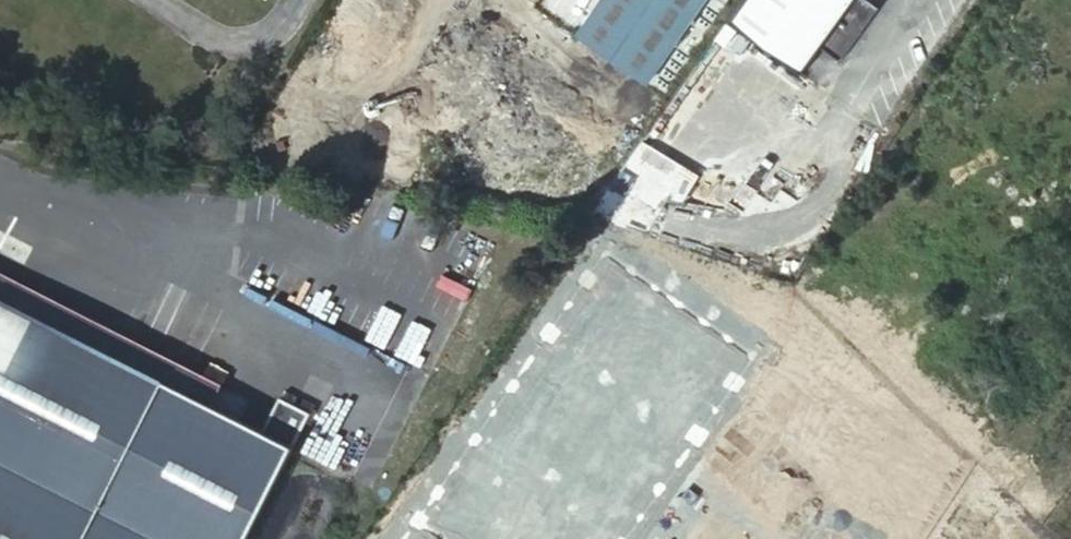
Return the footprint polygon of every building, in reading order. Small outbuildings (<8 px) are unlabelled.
[(579,35),(647,83),(706,0),(604,0),(579,35)] [(294,443),(212,402),(138,365),(100,347),(0,298),(0,538),(241,538),(294,443)] [(221,384),(147,347),(138,365),(212,402),(221,384)]
